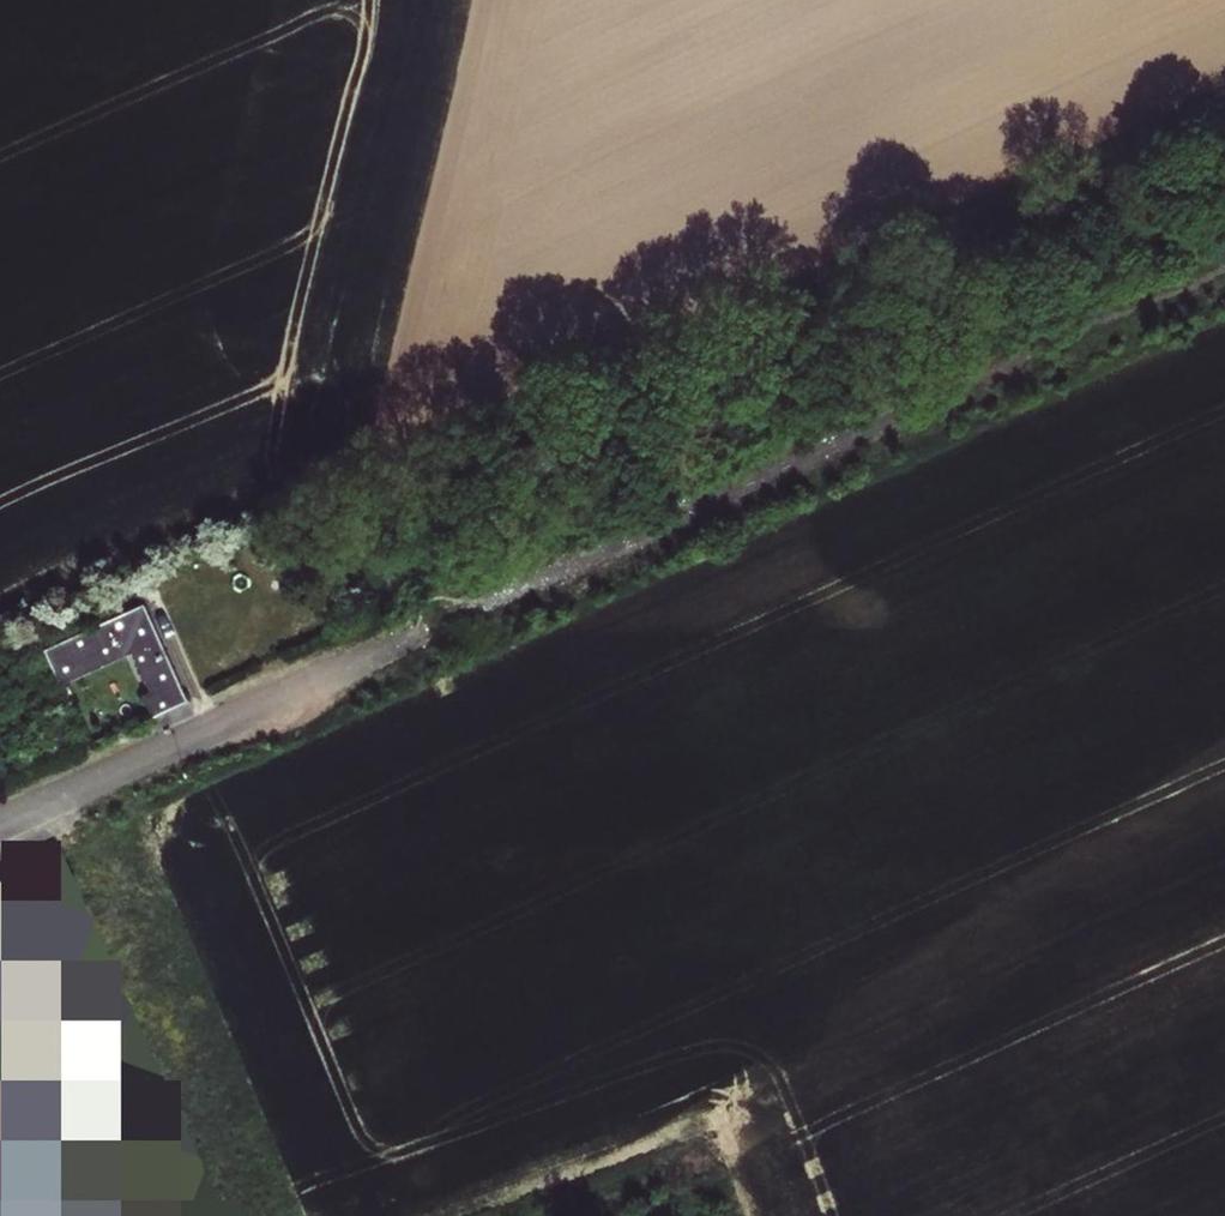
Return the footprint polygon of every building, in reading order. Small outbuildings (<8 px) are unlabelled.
[(146,622),(151,620),(144,604),(138,607),(146,622)] [(144,696),(154,716),(187,702),(151,620),(146,622),(138,607),(123,614),(120,606),(92,618),(96,627),(44,650),(60,682),(132,650),(152,693),(144,696)] [(6,1177),(2,1169),(23,1159),(36,1189),(48,1215),(132,1215),(80,1101),(12,1133),(9,1127),(0,1131),(0,1179),(6,1177)] [(36,1189),(23,1159),(2,1169),(6,1177),(0,1179),(0,1206),(36,1189)]
